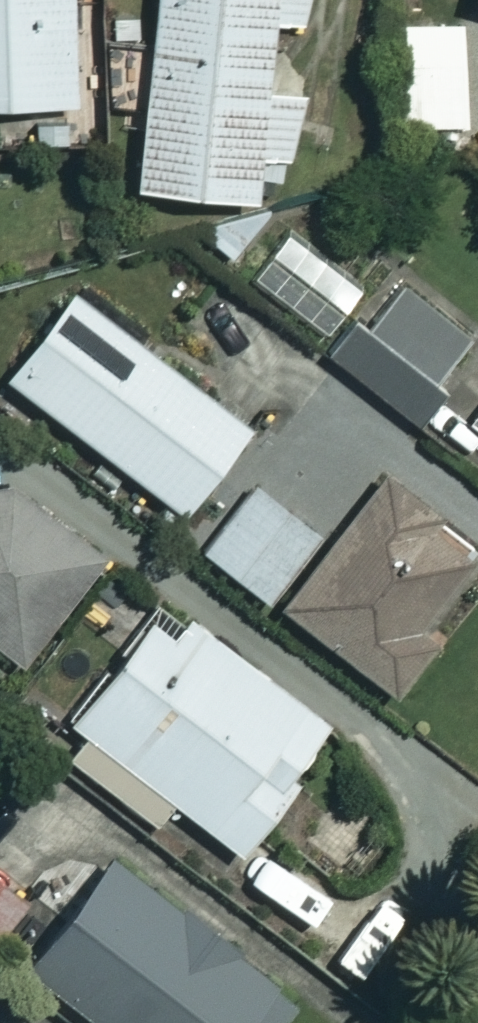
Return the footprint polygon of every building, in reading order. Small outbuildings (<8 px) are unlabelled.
[(87,102),(83,0),(0,0),(0,105),(87,102)] [(143,190),(267,201),(272,149),(305,151),(311,91),(273,87),(279,22),(312,25),(314,0),(159,0),(143,190)] [(463,62),(399,60),(398,124),(461,126),(463,62)] [(361,286),(286,228),(249,276),(325,334),(361,286)] [(337,356),(434,430),(477,373),(477,329),(402,271),(337,356)] [(90,292),(19,377),(185,514),(256,428),(90,292)] [(212,555),(402,703),(452,639),(431,622),(477,562),(477,547),(387,476),(336,541),(266,486),(212,555)] [(35,664),(107,569),(0,488),(0,638),(35,664)] [(167,605),(82,721),(246,841),(332,725),(167,605)] [(50,974),(113,1022),(279,1022),(299,998),(131,869),(50,974)] [(34,898),(0,870),(0,938),(34,898)]
